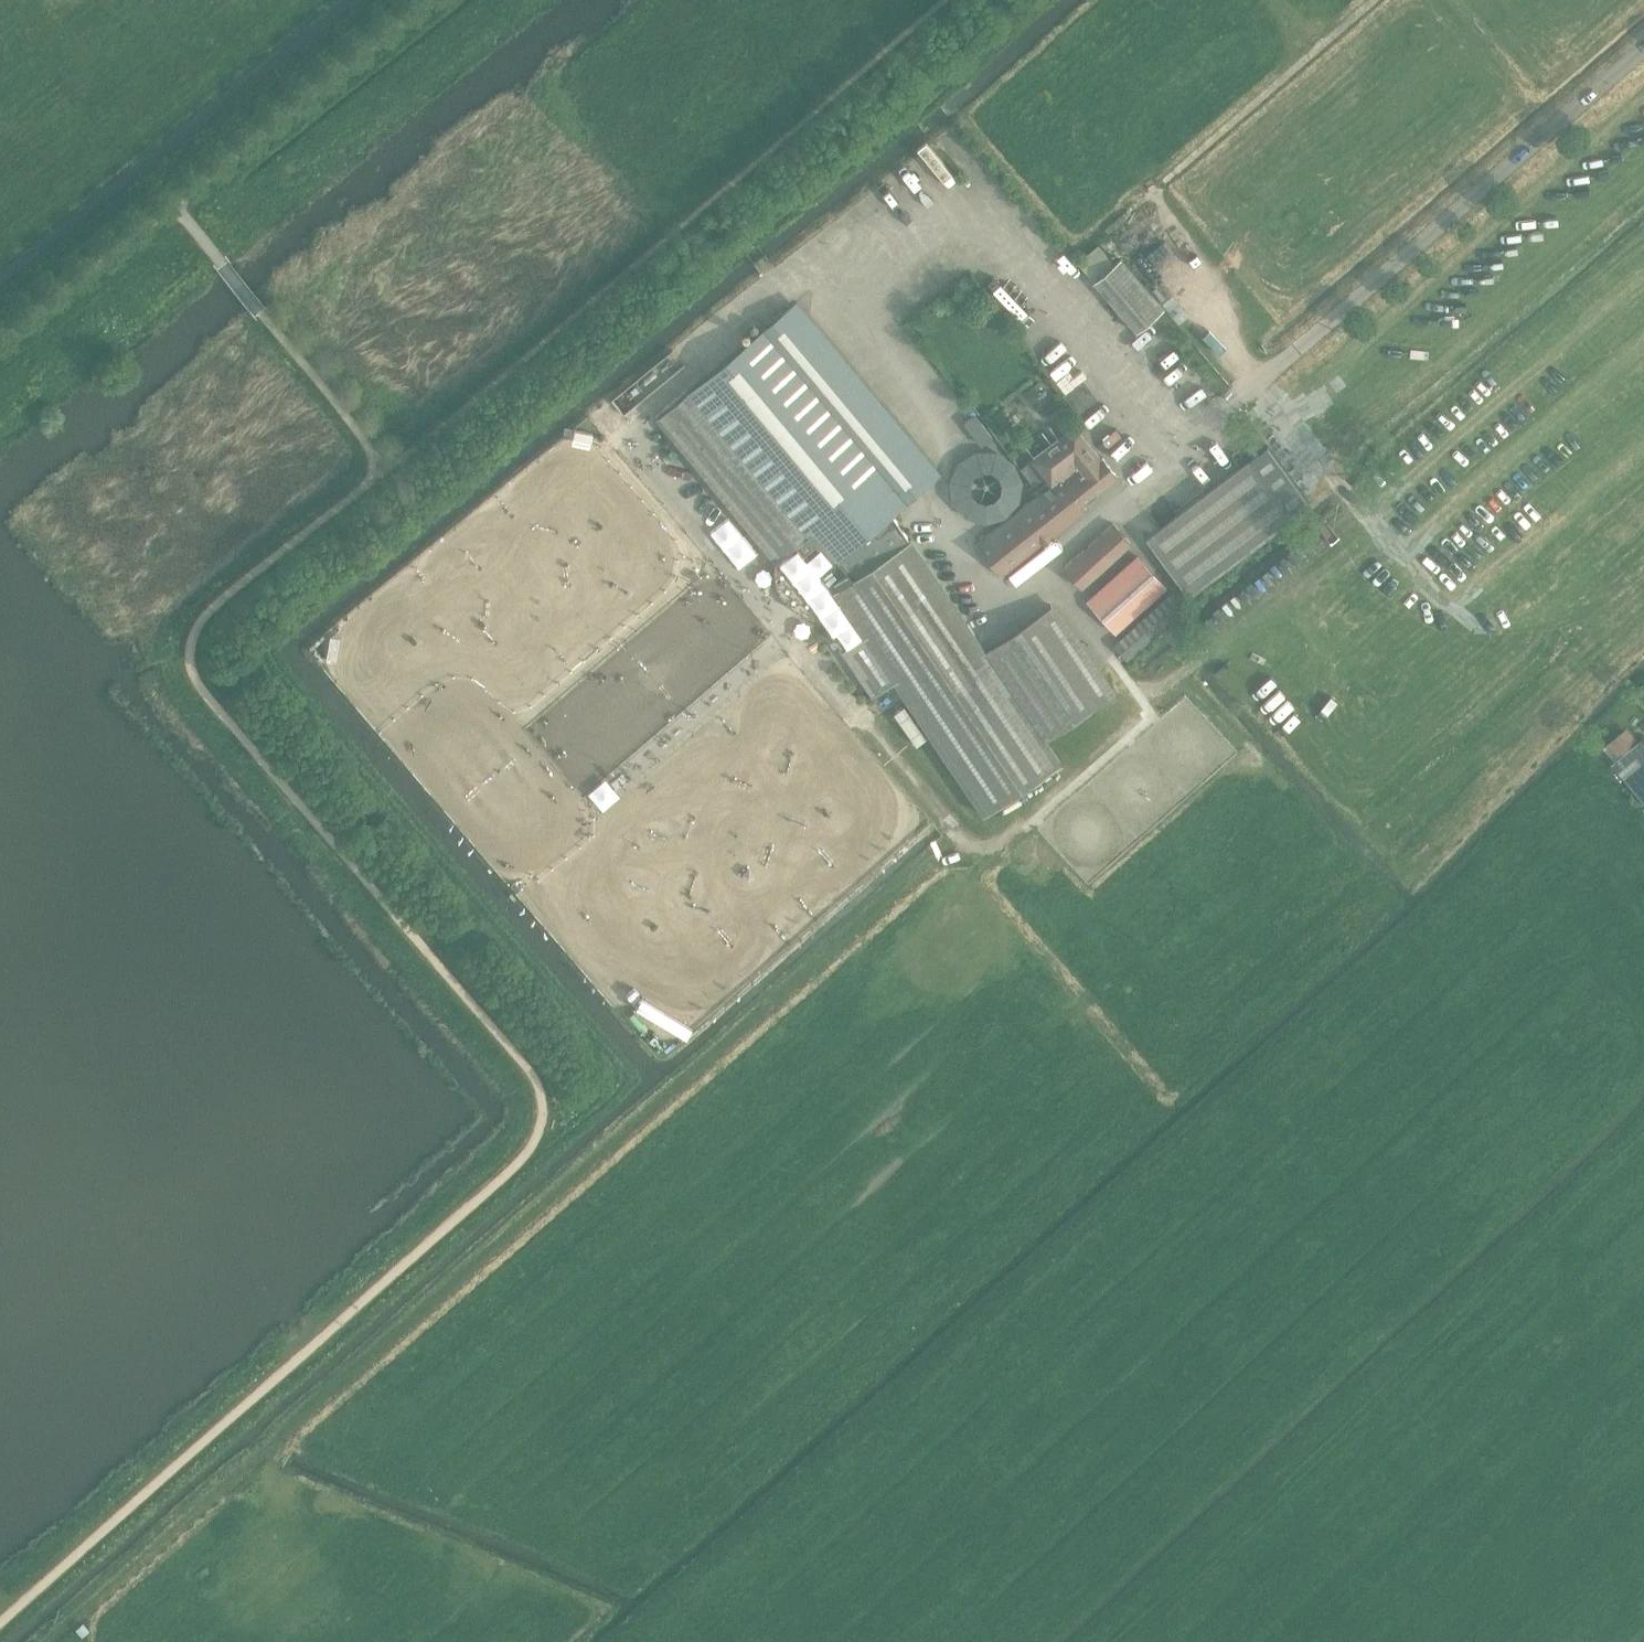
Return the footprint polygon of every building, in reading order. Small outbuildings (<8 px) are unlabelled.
[(1105,271),(1115,261),(1101,245),(1082,262),(1093,274),(1101,267),(1105,271)] [(1167,306),(1122,256),(1095,281),(1140,330),(1167,306)] [(985,650),(911,539),(909,540),(892,513),(906,502),(906,501),(935,477),(793,306),(657,419),(812,605),(872,696),(894,682),(983,815),(1061,763),(1045,739),(1111,695),(1051,605),(985,650)] [(1116,474),(1103,458),(1102,459),(1075,427),(1059,439),(1050,427),(1025,446),(1034,458),(1020,469),(1039,494),(1044,491),(1070,523),(1087,509),(1084,505),(1096,495),(1097,490),(1116,474)] [(1187,595),(1291,518),(1249,459),(1145,537),(1187,595)] [(1002,577),(1070,523),(1044,491),(1039,494),(977,544),(1002,577)] [(1082,588),(1131,543),(1114,523),(1064,567),(1082,588)] [(1142,559),(1091,605),(1112,629),(1164,583),(1142,559)] [(1161,602),(1116,643),(1130,658),(1175,618),(1161,602)] [(908,704),(899,710),(915,736),(925,730),(908,704)] [(1643,764),(1643,748),(1618,770),(1625,779),(1643,764)] [(1643,779),(1643,764),(1625,779),(1633,789),(1643,779)] [(1643,795),(1643,779),(1633,789),(1641,798),(1643,795)]
